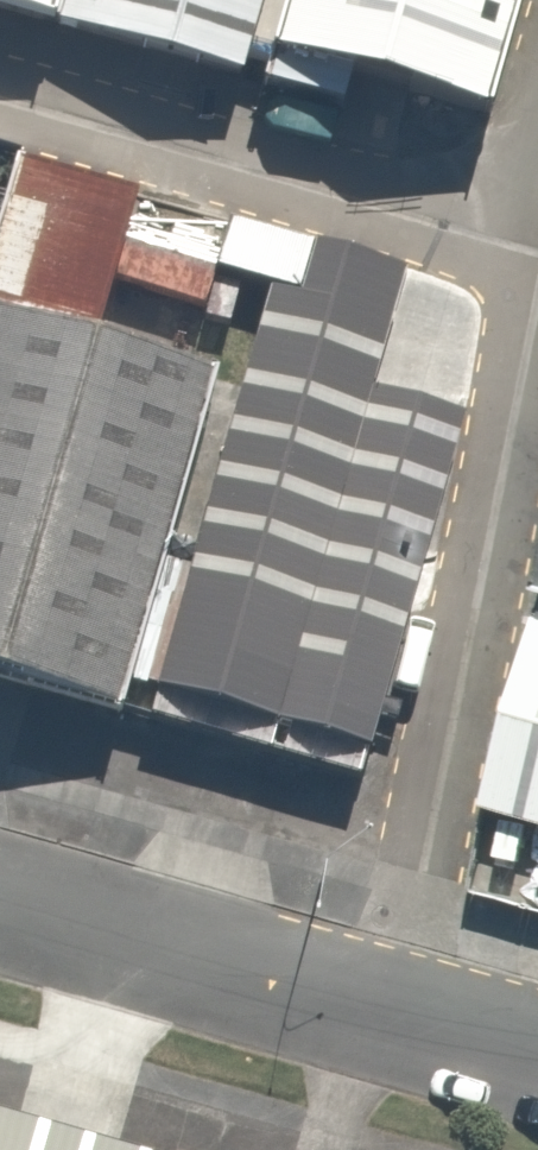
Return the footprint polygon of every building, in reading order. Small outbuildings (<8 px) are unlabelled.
[(168,71),(189,0),(0,0),(0,21),(168,71)] [(199,35),(416,99),(445,0),(209,0),(199,35)] [(341,290),(197,247),(156,384),(64,693),(209,735),(310,396),(341,290)] [(0,338),(0,674),(64,693),(156,384),(0,338)] [(310,396),(209,735),(291,760),(392,420),(310,396)] [(532,612),(476,799),(537,817),(537,613),(532,612)] [(0,1122),(0,1149),(94,1149),(0,1122)]
